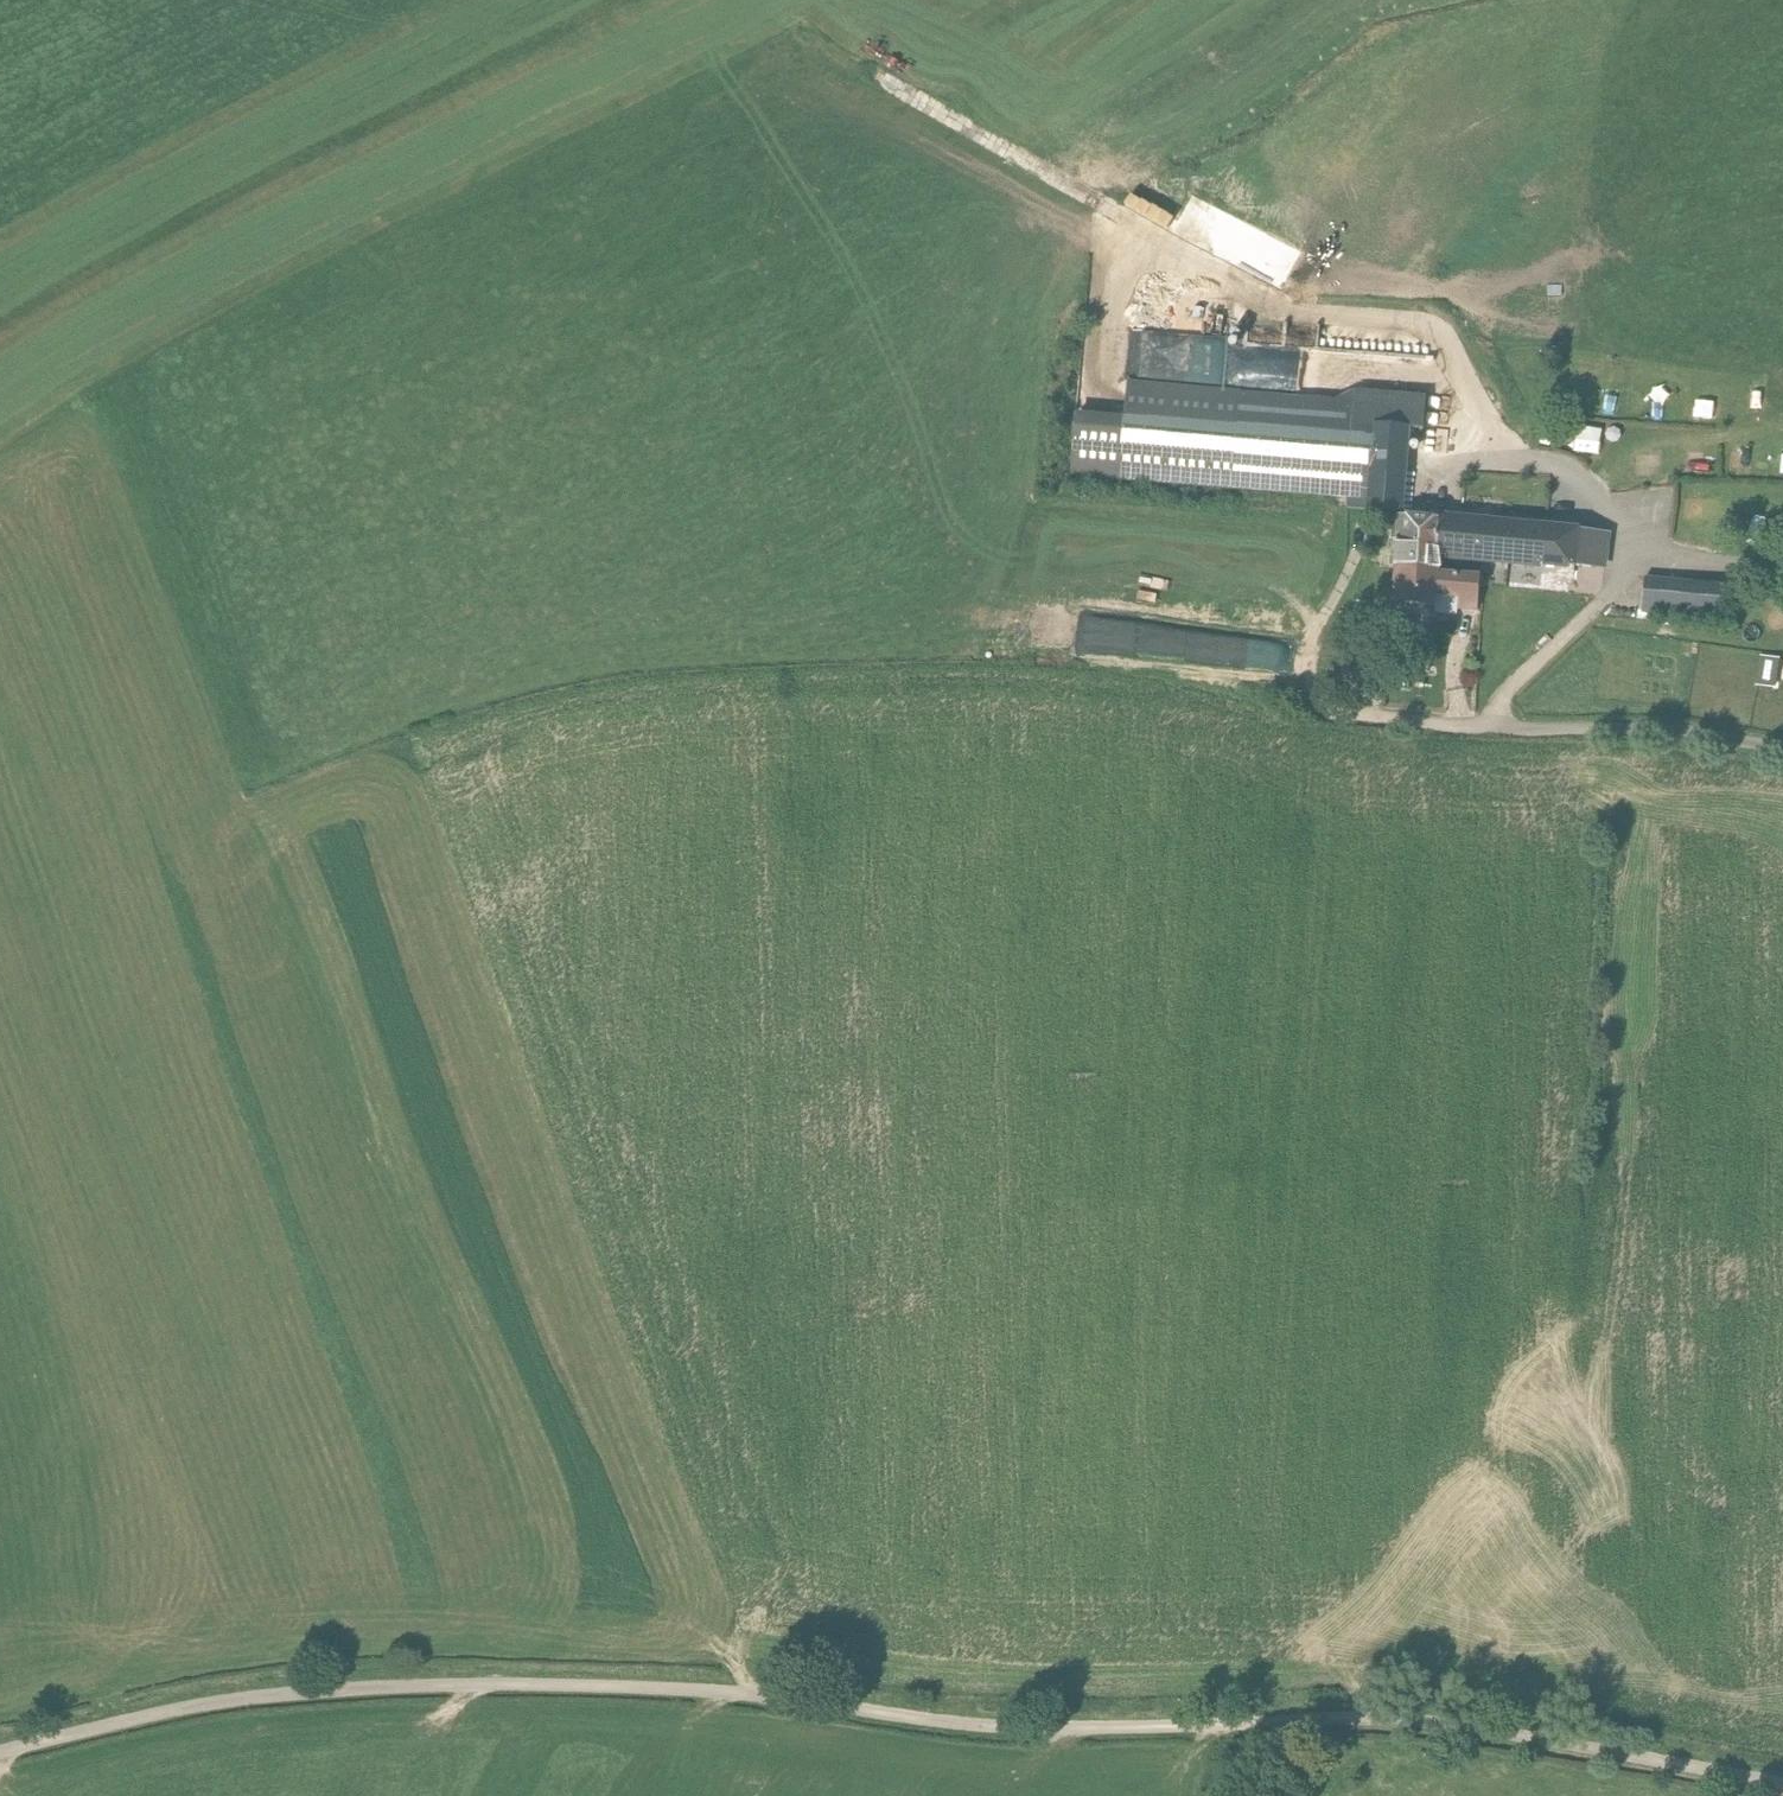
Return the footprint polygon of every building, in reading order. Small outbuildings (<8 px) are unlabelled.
[(1423,423),(1426,390),(1340,384),(1339,393),(1128,376),(1125,409),(1077,406),(1071,471),(1347,493),(1346,502),(1367,504),(1367,502),(1405,505),(1411,422),(1423,423)] [(1583,419),(1578,446),(1602,450),(1607,424),(1583,419)] [(1663,448),(1639,449),(1641,475),(1664,474),(1663,448)] [(1429,568),(1434,517),(1402,514),(1401,522),(1383,521),(1382,531),(1391,532),(1390,539),(1400,540),(1397,565),(1429,568)] [(1607,530),(1580,528),(1440,514),(1439,518),(1434,517),(1429,568),(1441,569),(1442,558),(1508,564),(1508,563),(1533,566),(1533,564),(1575,568),(1575,563),(1603,566),(1607,530)] [(1441,569),(1429,568),(1397,565),(1394,602),(1435,606),(1436,594),(1460,597),(1459,607),(1478,609),(1482,573),(1441,569)] [(1721,578),(1648,574),(1646,607),(1719,611),(1721,578)] [(1761,655),(1756,685),(1776,688),(1780,658),(1761,655)]
